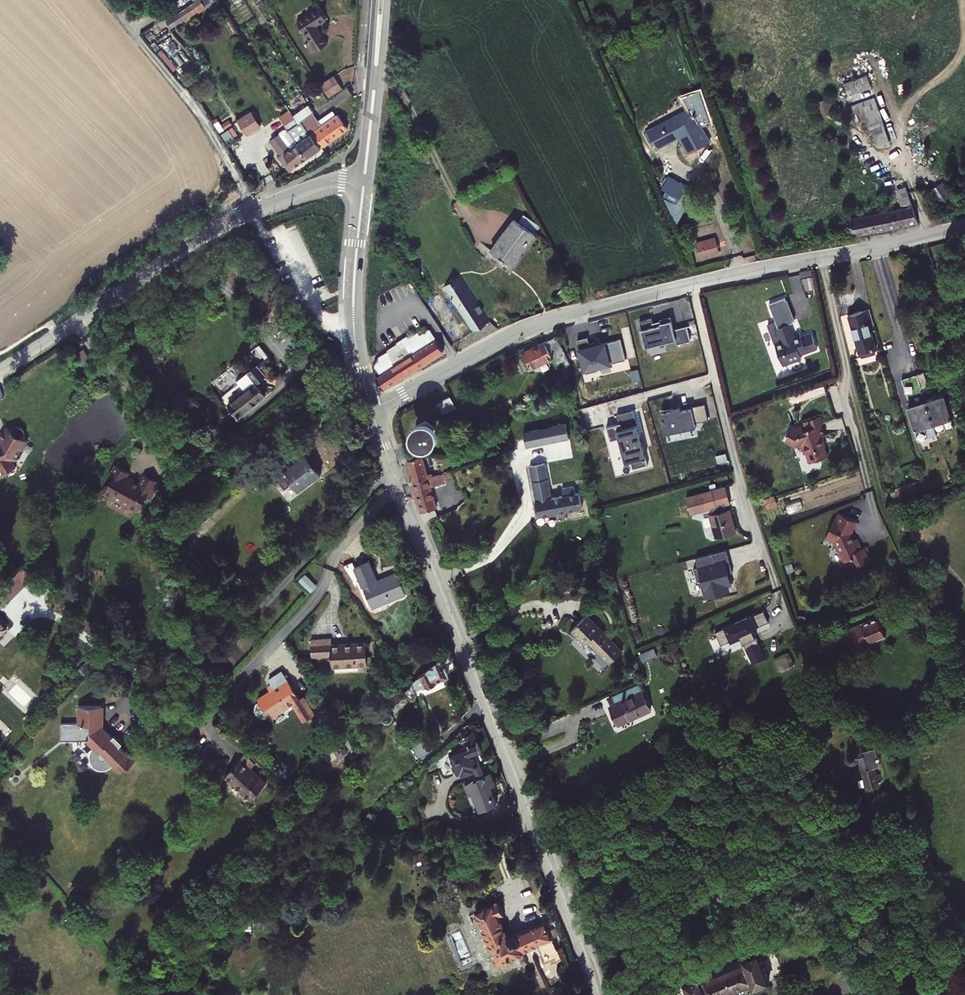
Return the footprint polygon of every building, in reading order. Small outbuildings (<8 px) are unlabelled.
[(197,4),(186,12),(191,20),(203,13),(197,4)] [(314,52),(330,42),(319,23),(328,17),(321,5),(299,18),(312,39),(308,41),(314,52)] [(168,23),(175,31),(191,20),(186,12),(168,23)] [(877,87),(873,74),(850,81),(855,95),(877,87)] [(345,89),(337,76),(323,85),(331,98),(345,89)] [(855,95),(858,105),(881,97),(877,87),(855,95)] [(881,97),(858,105),(856,105),(862,121),(872,117),(876,129),(890,125),(886,112),(881,97)] [(316,103),(297,117),(301,124),(292,131),(311,159),(323,151),(304,122),(317,112),(320,110),(316,103)] [(654,129),(664,148),(687,135),(696,152),(717,140),(698,106),(654,129)] [(898,108),(888,111),(892,124),(902,120),(898,108)] [(251,109),(248,111),(257,126),(260,124),(251,109)] [(248,111),(237,117),(246,132),(257,126),(248,111)] [(322,121),(317,112),(304,122),(323,151),(351,131),(337,111),(322,121)] [(297,118),(287,125),(290,129),(274,140),(284,156),(283,157),(292,170),(295,169),(298,168),(304,164),(311,159),(292,131),(301,124),(297,117),(297,118)] [(890,125),(876,129),(880,142),(894,137),(890,125)] [(273,157),(268,159),(271,166),(276,163),(273,157)] [(683,196),(689,184),(671,174),(665,186),(683,196)] [(910,207),(889,212),(895,227),(924,220),(912,185),(903,188),(910,207)] [(860,234),(895,227),(889,212),(859,217),(858,214),(854,215),(860,234)] [(519,214),(496,246),(517,261),(540,229),(519,214)] [(276,229),(266,234),(272,247),(283,242),(276,229)] [(722,237),(702,243),(706,257),(727,251),(722,237)] [(461,277),(443,288),(471,333),(489,321),(461,277)] [(821,350),(815,334),(805,337),(798,340),(797,337),(793,324),(799,323),(790,298),(774,304),(782,328),(787,342),(779,345),(783,355),(789,353),(791,360),(804,356),(821,350)] [(874,309),(854,314),(864,351),(879,346),(873,325),(878,324),(874,309)] [(687,327),(695,326),(695,325),(674,330),(671,318),(653,323),(652,319),(640,322),(642,329),(640,330),(642,338),(644,338),(646,348),(658,345),(658,346),(669,344),(668,342),(676,340),(677,345),(691,342),(687,327)] [(414,339),(391,354),(389,350),(379,356),(382,361),(375,366),(380,374),(376,376),(384,388),(443,350),(430,329),(425,332),(423,328),(412,336),(414,339)] [(774,331),(779,345),(787,342),(782,328),(774,331)] [(560,332),(528,349),(537,365),(557,354),(560,360),(567,356),(570,362),(575,359),(560,332)] [(587,337),(576,339),(584,375),(596,372),(595,368),(624,361),(619,340),(594,346),(594,343),(588,344),(587,337)] [(805,360),(804,356),(791,360),(789,353),(783,355),(787,367),(805,360)] [(261,362),(239,378),(247,389),(269,373),(261,362)] [(921,377),(925,391),(933,388),(928,374),(921,377)] [(918,393),(925,391),(921,377),(913,379),(918,393)] [(260,382),(233,402),(242,414),(269,394),(260,382)] [(826,384),(789,394),(791,401),(828,391),(826,384)] [(458,395),(443,403),(450,415),(464,408),(458,395)] [(517,395),(508,400),(515,414),(524,409),(517,395)] [(929,403),(936,425),(945,422),(949,433),(958,430),(947,397),(929,403)] [(663,420),(666,434),(697,427),(696,422),(709,419),(705,403),(690,406),(691,408),(682,410),(681,406),(671,408),(672,409),(662,411),(664,419),(663,420)] [(929,403),(911,408),(922,441),(932,438),(929,428),(936,425),(929,403)] [(633,411),(616,415),(619,425),(606,428),(610,443),(619,440),(626,464),(630,463),(632,470),(648,466),(633,411)] [(415,426),(414,437),(423,444),(432,440),(433,428),(425,421),(415,426)] [(567,424),(524,433),(526,447),(570,439),(567,424)] [(826,424),(803,431),(807,444),(805,444),(808,454),(810,453),(813,462),(832,456),(829,446),(831,445),(828,437),(828,436),(830,435),(826,424)] [(10,430),(5,438),(2,442),(0,442),(0,472),(2,471),(5,476),(18,470),(15,464),(18,462),(20,460),(22,462),(27,455),(25,453),(30,444),(10,430)] [(419,478),(438,473),(436,470),(433,471),(427,453),(413,456),(419,478)] [(281,480),(289,491),(298,485),(303,492),(323,477),(321,474),(327,470),(322,463),(316,467),(310,459),(281,480)] [(545,463),(530,466),(538,517),(583,508),(580,493),(551,499),(545,463)] [(133,475),(118,467),(112,478),(116,480),(112,489),(109,490),(107,495),(108,498),(117,502),(120,501),(133,508),(135,513),(140,515),(145,513),(153,499),(156,501),(165,486),(149,477),(144,486),(131,480),(133,475)] [(428,509),(442,505),(435,483),(447,480),(445,471),(438,473),(419,478),(428,509)] [(935,478),(927,481),(930,489),(938,486),(935,478)] [(730,485),(691,496),(695,512),(717,506),(719,512),(714,513),(721,537),(740,532),(734,507),(729,509),(728,503),(735,502),(730,485)] [(452,512),(437,518),(441,530),(457,524),(452,512)] [(853,562),(856,571),(874,563),(871,556),(870,557),(867,551),(866,551),(861,541),(858,542),(855,543),(854,540),(851,538),(852,537),(855,536),(861,524),(843,515),(840,519),(839,519),(830,537),(837,541),(836,543),(840,553),(842,553),(847,564),(853,562)] [(195,533),(182,545),(189,552),(201,540),(195,533)] [(189,552),(182,545),(178,549),(187,558),(191,554),(189,552)] [(727,549),(713,553),(715,562),(729,559),(727,549)] [(193,552),(191,554),(187,558),(202,573),(208,567),(193,552)] [(713,553),(697,557),(700,566),(695,567),(699,580),(702,579),(705,590),(709,589),(709,590),(710,590),(712,597),(728,593),(726,585),(731,584),(729,573),(733,572),(729,559),(715,562),(713,553)] [(409,596),(400,573),(395,575),(397,579),(381,586),(371,563),(358,569),(376,610),(409,596)] [(309,574),(303,579),(314,590),(319,586),(309,574)] [(589,609),(569,629),(606,667),(627,647),(589,609)] [(763,610),(715,632),(721,646),(732,641),(732,642),(741,638),(746,649),(758,643),(751,630),(769,622),(763,610)] [(874,636),(876,642),(903,632),(895,612),(835,635),(833,632),(814,639),(820,655),(858,640),(858,642),(874,636)] [(496,623),(492,632),(501,635),(504,626),(501,625),(504,619),(499,618),(497,623),(496,623)] [(3,634),(9,628),(0,619),(0,638),(3,634)] [(520,631),(516,628),(514,631),(511,632),(510,635),(508,638),(512,641),(514,638),(517,638),(518,633),(520,631)] [(861,648),(876,642),(874,636),(858,642),(861,648)] [(335,644),(334,637),(318,637),(318,656),(335,656),(335,668),(372,667),(372,643),(335,644)] [(451,653),(447,654),(436,663),(410,691),(415,696),(419,695),(419,691),(431,685),(435,686),(440,683),(440,681),(453,675),(452,672),(460,669),(453,652),(451,653)] [(306,696),(304,698),(286,671),(273,679),(276,684),(272,687),(274,691),(263,698),(265,700),(274,714),(275,717),(290,708),(292,711),(299,707),(308,721),(317,714),(306,696)] [(649,688),(615,703),(624,721),(657,706),(649,688)] [(415,696),(410,691),(392,711),(395,715),(415,696)] [(274,714),(265,700),(262,702),(260,708),(264,715),(271,716),(274,714)] [(88,739),(100,752),(99,754),(99,756),(100,758),(101,760),(103,761),(106,761),(107,760),(109,758),(113,763),(112,766),(119,773),(126,766),(129,768),(138,759),(129,751),(128,751),(122,745),(125,742),(116,734),(114,736),(102,724),(102,705),(79,706),(79,723),(63,724),(63,740),(88,739)] [(395,715),(392,711),(385,719),(389,722),(394,720),(395,715)] [(486,750),(478,730),(463,741),(464,744),(466,743),(468,748),(456,752),(459,760),(458,760),(462,771),(467,770),(467,772),(477,768),(476,766),(477,765),(482,778),(468,784),(472,795),(476,794),(482,811),(499,804),(493,787),(499,785),(494,774),(489,776),(480,753),(486,750)] [(859,748),(856,749),(855,749),(853,750),(852,751),(852,753),(852,755),(852,756),(852,757),(853,758),(854,759),(855,759),(857,760),(858,760),(859,759),(861,759),(869,787),(881,784),(877,766),(879,765),(881,765),(883,763),(884,761),(883,759),(880,747),(869,750),(865,734),(856,737),(859,748)] [(250,754),(232,776),(260,798),(274,782),(257,768),(261,763),(250,754)] [(364,828),(372,821),(365,813),(356,820),(364,828)] [(511,961),(558,940),(551,922),(515,937),(506,917),(510,915),(504,902),(482,911),(501,957),(499,961),(502,965),(507,966),(509,965),(511,961)] [(769,952),(767,946),(760,948),(762,955),(769,952)] [(773,983),(762,955),(728,967),(737,989),(756,982),(759,988),(773,983)] [(728,967),(706,976),(704,969),(682,977),(685,985),(691,983),(695,994),(721,994),(737,989),(728,967)]
